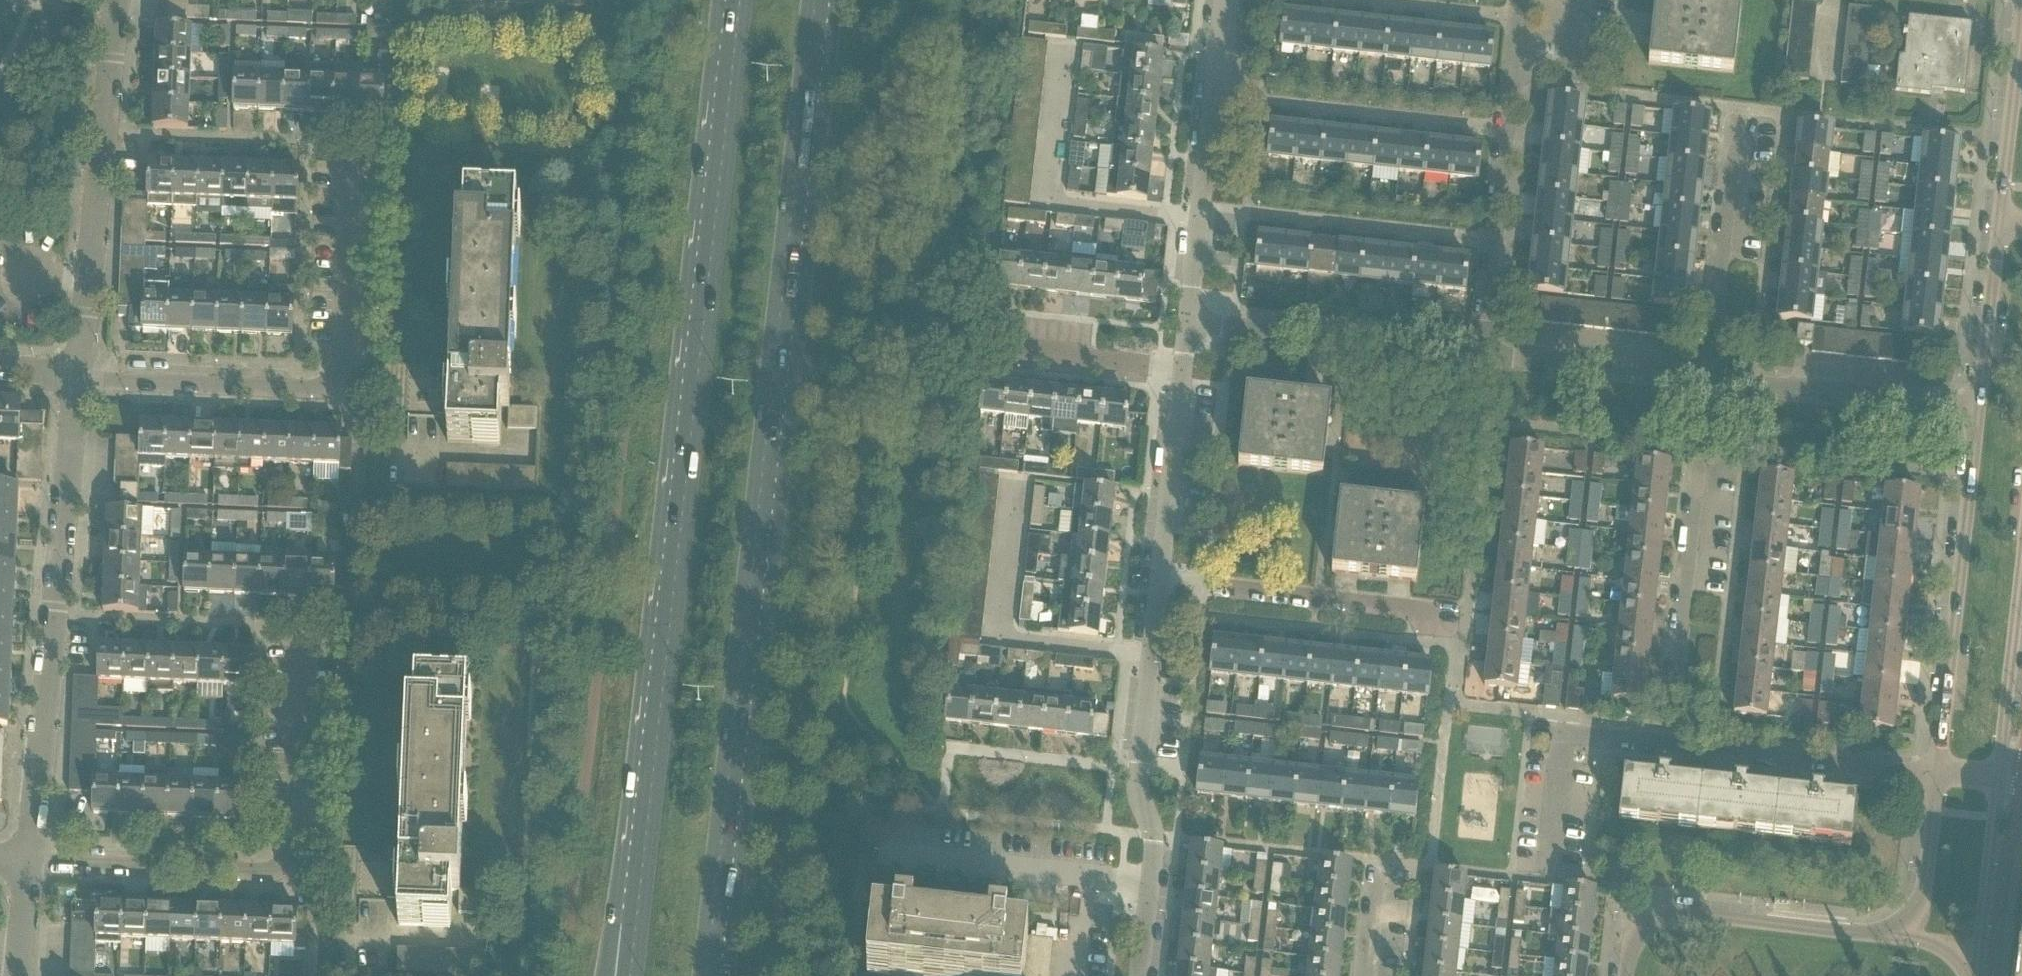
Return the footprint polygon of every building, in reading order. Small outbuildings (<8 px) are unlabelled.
[(1172,8),(1187,9),(1188,0),(1173,0),(1172,8)] [(1653,12),(1648,63),(1732,73),(1740,0),(1655,0),(1653,12)] [(1791,0),(1790,13),(1815,16),(1816,3),(1791,0)] [(1281,47),(1308,50),(1313,4),(1304,3),(1303,16),(1285,14),(1281,47)] [(1308,50),(1333,53),(1337,20),(1320,18),(1321,5),(1313,4),(1308,50)] [(163,7),(162,19),(187,21),(188,8),(163,7)] [(1848,7),(1846,20),(1871,22),(1873,9),(1848,7)] [(188,8),(187,21),(209,21),(210,9),(188,8)] [(1333,53),(1359,56),(1364,10),(1355,9),(1354,22),(1337,20),(1333,53)] [(1359,56),(1385,58),(1389,26),(1372,24),(1373,11),(1364,10),(1359,56)] [(217,13),(217,22),(237,22),(237,14),(217,13)] [(1790,13),(1788,26),(1813,29),(1815,16),(1790,13)] [(237,14),(237,22),(256,23),(257,14),(237,14)] [(287,14),(287,24),(313,25),(313,15),(287,14)] [(267,15),(267,24),(287,24),(287,16),(267,15)] [(1385,58),(1411,61),(1416,16),(1407,15),(1406,28),(1389,26),(1385,58)] [(1411,61),(1437,64),(1440,32),(1424,30),(1425,17),(1416,16),(1411,61)] [(317,17),(317,26),(336,26),(337,18),(317,17)] [(1899,56),(1895,91),(1930,95),(1931,89),(1963,93),(1971,24),(1908,17),(1906,32),(1903,32),(1902,36),(1906,36),(1903,56),(1899,56)] [(337,18),(336,26),(356,27),(357,18),(337,18)] [(1846,20),(1845,33),(1870,35),(1871,22),(1846,20)] [(367,21),(367,30),(387,31),(387,22),(367,21)] [(1437,64),(1463,67),(1468,22),(1459,21),(1457,33),(1440,32),(1437,64)] [(1468,22),(1463,67),(1489,70),(1493,38),(1476,36),(1477,23),(1468,22)] [(1027,34),(1045,36),(1046,31),(1048,31),(1049,25),(1029,23),(1027,34)] [(1046,31),(1045,36),(1065,38),(1067,27),(1049,25),(1048,31),(1046,31)] [(1788,26),(1787,39),(1812,42),(1813,29),(1788,26)] [(156,51),(156,52),(191,54),(192,28),(157,27),(157,28),(158,28),(157,51),(156,51)] [(192,28),(191,54),(204,54),(205,29),(192,28)] [(221,28),(221,48),(230,48),(230,28),(221,28)] [(236,28),(236,37),(256,38),(256,29),(236,28)] [(1076,40),(1094,42),(1094,36),(1097,36),(1098,31),(1077,29),(1076,40)] [(267,30),(267,38),(286,39),(287,30),(267,30)] [(287,30),(286,39),(306,40),(307,31),(287,30)] [(387,31),(367,30),(366,39),(386,39),(387,31)] [(398,31),(387,31),(386,39),(398,40),(398,31)] [(1094,36),(1094,42),(1114,44),(1115,33),(1098,31),(1097,36),(1094,36)] [(316,32),(316,41),(336,41),(336,32),(316,32)] [(336,32),(336,41),(356,42),(356,33),(336,32)] [(1845,33),(1844,46),(1869,48),(1870,35),(1845,33)] [(1124,45),(1142,47),(1143,41),(1145,42),(1146,36),(1125,34),(1124,45)] [(1143,41),(1142,47),(1162,49),(1163,38),(1146,36),(1145,42),(1143,41)] [(1787,39),(1786,52),(1811,55),(1812,42),(1787,39)] [(1022,40),(1021,53),(1046,56),(1048,43),(1022,40)] [(1844,46),(1842,59),(1867,61),(1869,48),(1844,46)] [(155,76),(155,77),(190,79),(191,54),(156,52),(156,53),(157,53),(156,76),(155,76)] [(1083,52),(1081,70),(1086,70),(1086,73),(1091,73),(1094,53),(1083,52)] [(1121,76),(1131,77),(1160,81),(1160,80),(1159,80),(1162,57),(1163,57),(1163,56),(1123,52),(1121,76)] [(1786,52),(1784,65),(1809,68),(1811,55),(1786,52)] [(1021,53),(1019,65),(1045,68),(1046,56),(1021,53)] [(1842,59),(1841,72),(1866,74),(1867,61),(1842,59)] [(220,61),(219,81),(228,81),(229,61),(220,61)] [(260,75),(258,110),(259,110),(259,108),(283,109),(283,111),(285,75),(285,64),(260,63),(260,65),(260,75)] [(234,89),(233,109),(235,109),(235,107),(258,108),(258,110),(260,75),(260,65),(235,64),(234,74),(234,89)] [(309,76),(308,112),(309,112),(309,110),(332,111),(332,113),(333,113),(334,77),(335,67),(335,66),(310,65),(309,76)] [(1019,65),(1018,78),(1043,81),(1045,68),(1019,65)] [(1809,68),(1784,65),(1783,78),(1808,81),(1809,68)] [(335,67),(334,77),(359,78),(360,68),(335,67)] [(359,78),(358,114),(358,112),(382,113),(382,115),(383,115),(384,104),(395,104),(396,70),(360,68),(359,78)] [(1086,70),(1081,70),(1078,90),(1089,91),(1091,73),(1086,73),(1086,70)] [(1866,74),(1841,72),(1840,84),(1865,87),(1866,74)] [(307,112),(308,112),(309,76),(285,75),(283,111),(284,111),(284,109),(307,110),(307,112)] [(1121,77),(1118,100),(1128,101),(1129,101),(1157,104),(1156,104),(1159,81),(1160,81),(1131,77),(1121,76),(1121,77)] [(154,101),(154,102),(189,103),(190,79),(155,77),(155,78),(156,78),(155,101),(154,101)] [(357,114),(358,114),(359,78),(334,77),(333,113),(334,113),(334,111),(357,112),(357,114)] [(1018,78),(1016,90),(1042,93),(1043,81),(1018,78)] [(219,81),(219,101),(228,101),(228,81),(219,81)] [(1355,82),(1354,89),(1366,91),(1367,84),(1355,82)] [(1016,90),(1015,103),(1041,106),(1042,93),(1016,90)] [(1550,99),(1547,122),(1582,126),(1584,103),(1550,99)] [(1077,100),(1075,117),(1081,118),(1081,120),(1086,121),(1088,101),(1077,100)] [(1117,100),(1114,125),(1116,125),(1125,126),(1127,126),(1155,129),(1155,128),(1153,128),(1155,115),(1156,105),(1157,105),(1157,104),(1129,101),(1128,101),(1118,100),(1117,100)] [(189,103),(154,102),(155,103),(154,126),(153,126),(153,127),(188,129),(189,103)] [(1015,103),(1014,116),(1039,118),(1041,106),(1015,103)] [(1614,105),(1612,126),(1624,127),(1627,107),(1614,105)] [(1632,107),(1630,128),(1642,129),(1644,109),(1632,107)] [(218,111),(218,131),(226,131),(227,111),(218,111)] [(1675,113),(1672,137),(1706,141),(1709,116),(1675,113)] [(1271,133),(1268,156),(1295,160),(1300,115),(1291,114),(1291,115),(1289,127),(1272,125),(1271,133)] [(1295,160),(1321,162),(1324,131),(1307,129),(1309,116),(1300,115),(1295,160)] [(1014,116),(1012,128),(1038,131),(1039,118),(1014,116)] [(1081,118),(1075,117),(1073,137),(1084,138),(1086,121),(1081,120),(1081,118)] [(1321,162),(1347,165),(1352,121),(1343,120),(1341,133),(1324,131),(1321,162)] [(1347,165),(1373,168),(1376,137),(1359,135),(1361,122),(1352,121),(1347,165)] [(1547,122),(1545,145),(1579,149),(1582,126),(1547,122)] [(1116,125),(1113,148),(1152,153),(1152,152),(1151,152),(1153,129),(1154,129),(1155,129),(1127,126),(1125,126),(1116,125)] [(1373,168),(1399,171),(1404,127),(1395,126),(1393,139),(1376,137),(1373,168)] [(1798,126),(1796,151),(1828,154),(1831,130),(1798,126)] [(1399,171),(1424,174),(1428,143),(1411,141),(1413,128),(1404,127),(1399,171)] [(1012,128),(1011,141),(1037,144),(1038,131),(1012,128)] [(1424,174),(1450,177),(1455,133),(1446,132),(1445,145),(1428,143),(1424,174)] [(1455,133),(1450,177),(1477,180),(1481,148),(1462,146),(1464,134),(1455,133)] [(1611,134),(1609,152),(1621,153),(1623,135),(1611,134)] [(1875,135),(1864,134),(1862,153),(1873,154),(1875,135)] [(1627,135),(1625,155),(1637,157),(1639,137),(1627,135)] [(1892,137),(1881,135),(1879,154),(1890,155),(1892,137)] [(1672,137),(1669,160),(1704,164),(1706,141),(1672,137)] [(1923,140),(1921,165),(1955,169),(1958,144),(1923,140)] [(1011,141),(1010,153),(1035,156),(1037,144),(1011,141)] [(1545,145),(1542,170),(1576,174),(1579,149),(1545,145)] [(1112,148),(1110,173),(1149,177),(1149,176),(1148,176),(1150,153),(1152,153),(1113,148),(1112,148)] [(1072,149),(1070,166),(1075,167),(1075,169),(1081,170),(1083,150),(1072,149)] [(1796,151),(1793,175),(1825,178),(1828,154),(1796,151)] [(1607,169),(1607,174),(1618,175),(1619,175),(1619,170),(1621,153),(1609,152),(1607,169)] [(1010,153),(1008,166),(1034,169),(1035,156),(1010,153)] [(1624,171),(1623,175),(1625,176),(1635,177),(1636,172),(1637,157),(1625,155),(1624,171)] [(1669,160),(1667,184),(1701,188),(1704,164),(1669,160)] [(149,161),(148,194),(147,205),(172,206),(174,162),(173,164),(150,163),(150,161),(149,161)] [(175,162),(174,162),(172,206),(197,207),(198,198),(199,163),(198,165),(175,164),(175,162)] [(1861,162),(1859,182),(1871,183),(1873,164),(1861,162)] [(200,163),(199,163),(198,198),(222,200),(224,164),(223,164),(223,166),(200,165),(200,163)] [(222,209),(222,218),(246,219),(249,165),(248,165),(248,167),(224,166),(225,164),(224,164),(222,200),(222,209)] [(1877,164),(1875,184),(1887,185),(1889,165),(1877,164)] [(246,219),(246,221),(271,222),(272,215),(274,166),(273,166),(273,168),(249,167),(249,165),(246,219)] [(1921,165),(1918,189),(1952,192),(1955,169),(1921,165)] [(274,166),(272,215),(282,215),(283,202),(298,203),(299,167),(297,167),(297,169),(274,168),(274,166)] [(1008,166),(1007,178),(1032,181),(1034,169),(1008,166)] [(1070,166),(1068,187),(1079,188),(1081,170),(1075,169),(1075,167),(1070,166)] [(1542,170),(1540,194),(1574,197),(1576,174),(1542,170)] [(1149,177),(1110,173),(1107,197),(1146,202),(1146,200),(1145,200),(1148,177),(1149,177)] [(1793,175),(1791,199),(1823,202),(1825,178),(1793,175)] [(1007,178),(1005,191),(1031,194),(1032,181),(1007,178)] [(1871,183),(1859,182),(1857,201),(1869,203),(1871,183)] [(1609,183),(1607,202),(1618,203),(1620,185),(1609,183)] [(1667,184),(1664,208),(1698,212),(1701,188),(1667,184)] [(1887,185),(1875,184),(1873,203),(1885,205),(1887,185)] [(1621,185),(1619,203),(1630,205),(1631,186),(1621,185)] [(1918,189),(1915,212),(1950,216),(1952,192),(1918,189)] [(1031,194),(1005,191),(1004,204),(1030,206),(1031,194)] [(123,193),(123,205),(147,206),(147,205),(148,194),(123,193)] [(1540,194),(1537,217),(1571,221),(1574,197),(1540,194)] [(1791,199),(1788,222),(1820,226),(1823,202),(1791,199)] [(449,417),(448,442),(500,444),(502,408),(508,408),(508,406),(510,407),(518,204),(459,202),(451,366),(451,374),(451,380),(450,393),(449,417)] [(1607,202),(1605,222),(1617,223),(1618,203),(1607,202)] [(1619,203),(1617,223),(1628,224),(1630,205),(1619,203)] [(123,205),(122,217),(147,218),(147,206),(123,205)] [(1664,208),(1661,232),(1696,236),(1698,212),(1664,208)] [(1007,221),(1025,223),(1025,217),(1028,218),(1028,212),(1008,210),(1007,221)] [(1858,211),(1856,230),(1868,231),(1871,212),(1858,211)] [(1903,211),(1900,235),(1902,235),(1913,236),(1947,240),(1950,216),(1915,212),(1903,211)] [(1025,217),(1025,223),(1045,225),(1046,214),(1028,212),(1028,218),(1025,217)] [(1868,231),(1880,233),(1882,213),(1871,212),(1868,231)] [(1055,227),(1073,229),(1073,223),(1076,223),(1076,218),(1056,215),(1055,227)] [(122,217),(122,229),(146,230),(147,218),(122,217)] [(1537,217),(1534,242),(1569,245),(1571,221),(1537,217)] [(1073,223),(1073,229),(1093,231),(1094,220),(1076,218),(1076,223),(1073,223)] [(1104,232),(1121,234),(1122,228),(1124,229),(1125,223),(1105,221),(1104,232)] [(1788,222),(1785,246),(1818,250),(1820,226),(1788,222)] [(1121,234),(1120,249),(1144,252),(1147,226),(1125,223),(1124,229),(1122,228),(1121,234)] [(1256,268),(1283,271),(1288,226),(1279,225),(1278,238),(1259,236),(1256,268)] [(1283,271),(1309,274),(1312,242),(1296,240),(1297,227),(1288,226),(1283,271)] [(121,241),(121,242),(145,243),(146,242),(146,235),(146,230),(122,229),(121,241)] [(1600,229),(1598,250),(1610,251),(1612,231),(1600,229)] [(1856,230),(1854,249),(1866,251),(1868,231),(1856,230)] [(1309,274),(1335,277),(1340,232),(1331,231),(1329,244),(1312,242),(1309,274)] [(1617,231),(1615,251),(1627,253),(1629,233),(1617,231)] [(1868,231),(1866,251),(1878,252),(1880,233),(1868,231)] [(1335,277),(1361,280),(1364,248),(1347,246),(1349,233),(1340,232),(1335,277)] [(1661,232),(1659,256),(1693,260),(1696,236),(1661,232)] [(146,242),(145,243),(166,244),(166,235),(146,235),(146,242)] [(1902,235),(1899,259),(1910,260),(1944,264),(1947,240),(1913,236),(1902,235)] [(176,236),(176,245),(196,245),(196,237),(176,236)] [(196,237),(196,245),(216,246),(216,237),(196,237)] [(1361,280),(1386,283),(1391,238),(1383,237),(1381,250),(1364,248),(1361,280)] [(226,238),(225,247),(245,247),(246,239),(226,238)] [(1386,283),(1412,286),(1416,254),(1399,252),(1400,239),(1391,238),(1386,283)] [(246,239),(245,247),(265,248),(266,239),(246,239)] [(276,242),(276,251),(296,252),(296,243),(276,242)] [(1534,242),(1532,266),(1566,269),(1569,245),(1534,242)] [(1412,286),(1438,289),(1443,244),(1434,243),(1432,256),(1416,254),(1412,286)] [(1443,244),(1438,289),(1465,292),(1469,260),(1451,258),(1452,245),(1443,244)] [(1785,246),(1783,270),(1815,274),(1818,250),(1785,246)] [(121,248),(120,259),(145,260),(145,258),(145,249),(121,248)] [(145,249),(145,258),(165,259),(165,250),(145,249)] [(1597,265),(1596,269),(1608,271),(1609,266),(1609,265),(1610,251),(1598,250),(1597,265)] [(176,251),(175,260),(195,260),(195,251),(176,251)] [(195,251),(195,260),(215,261),(215,252),(195,251)] [(270,251),(269,259),(295,261),(296,252),(276,251),(270,251)] [(1613,267),(1613,271),(1625,272),(1625,268),(1625,267),(1627,253),(1615,251),(1613,267)] [(225,253),(225,262),(233,262),(233,280),(244,280),(245,262),(245,253),(225,253)] [(245,253),(245,262),(265,263),(265,254),(245,253)] [(1043,293),(1067,296),(1070,265),(1071,257),(1047,254),(1046,262),(1043,293)] [(1659,256),(1656,280),(1690,284),(1693,260),(1659,256)] [(994,287),(1019,290),(1022,260),(998,257),(994,287)] [(1070,265),(1067,296),(1091,298),(1094,268),(1095,260),(1071,257),(1070,265)] [(1850,258),(1848,277),(1860,278),(1862,259),(1850,258)] [(120,271),(144,272),(145,260),(120,259),(120,271)] [(1867,259),(1865,279),(1876,281),(1878,261),(1867,259)] [(1019,290),(1043,293),(1046,262),(1022,260),(1019,290)] [(1910,260),(1907,284),(1942,288),(1944,264),(1910,260)] [(1566,269),(1532,266),(1529,291),(1563,294),(1566,269)] [(1091,298),(1115,301),(1118,271),(1094,268),(1091,298)] [(1783,270),(1780,294),(1813,297),(1815,274),(1783,270)] [(119,283),(144,284),(144,272),(120,271),(119,283)] [(1118,271),(1115,301),(1156,306),(1160,275),(1118,271)] [(1860,278),(1848,277),(1846,297),(1858,298),(1860,278)] [(1593,299),(1604,300),(1607,279),(1595,278),(1593,299)] [(1609,301),(1621,302),(1624,281),(1612,279),(1609,301)] [(1876,281),(1865,279),(1863,299),(1874,300),(1876,281)] [(1690,284),(1656,280),(1653,304),(1687,308),(1690,284)] [(119,283),(119,295),(143,296),(144,284),(119,283)] [(169,295),(167,331),(168,331),(168,329),(192,330),(192,332),(194,296),(194,285),(169,284),(169,287),(169,295)] [(1907,284),(1905,308),(1939,312),(1942,288),(1907,284)] [(118,308),(118,317),(129,317),(129,329),(142,330),(144,330),(144,328),(167,329),(167,331),(169,295),(169,287),(144,286),(143,297),(143,309),(118,308)] [(266,335),(267,335),(268,287),(257,287),(256,298),(243,298),(242,334),(243,332),(266,333),(266,335)] [(268,287),(267,335),(267,333),(291,334),(291,336),(292,336),(294,288),(282,288),(282,290),(269,290),(269,287),(268,287)] [(1268,289),(1266,303),(1279,304),(1281,291),(1268,289)] [(1813,297),(1780,294),(1778,318),(1810,322),(1813,297)] [(118,308),(143,309),(143,296),(119,295),(118,308)] [(216,333),(217,333),(218,297),(194,296),(192,332),(193,332),(193,330),(216,331),(216,333)] [(241,334),(242,334),(243,298),(218,297),(217,333),(218,333),(218,331),(241,332),(241,334)] [(1540,323),(1550,324),(1553,300),(1542,298),(1540,323)] [(1550,324),(1561,325),(1564,301),(1553,300),(1550,324)] [(1561,325),(1572,326),(1575,302),(1564,301),(1561,325)] [(1572,326),(1583,328),(1586,303),(1575,302),(1572,326)] [(1583,328),(1594,329),(1597,304),(1586,303),(1583,328)] [(1594,329),(1605,330),(1607,305),(1597,304),(1594,329)] [(1605,330),(1616,331),(1618,307),(1607,305),(1605,330)] [(1843,329),(1854,330),(1856,307),(1845,306),(1843,329)] [(1616,331),(1627,332),(1629,308),(1618,307),(1616,331)] [(1627,332),(1637,334),(1640,309),(1629,308),(1627,332)] [(1860,329),(1871,330),(1873,309),(1862,308),(1860,329)] [(1939,312),(1905,308),(1902,332),(1936,336),(1939,312)] [(1637,334),(1648,335),(1651,310),(1640,309),(1637,334)] [(1648,335),(1659,336),(1662,311),(1651,310),(1648,335)] [(1662,311),(1659,336),(1670,337),(1673,313),(1662,311)] [(1795,344),(1812,346),(1814,328),(1797,327),(1795,344)] [(1811,353),(1822,354),(1825,330),(1814,328),(1812,346),(1811,353)] [(1822,354),(1833,355),(1836,331),(1825,330),(1822,354)] [(1833,355),(1844,357),(1847,332),(1836,331),(1833,355)] [(1844,357),(1855,358),(1858,333),(1847,332),(1844,357)] [(1855,358),(1866,359),(1869,335),(1858,333),(1855,358)] [(1866,359),(1877,360),(1880,336),(1869,335),(1866,359)] [(1877,360),(1888,361),(1891,337),(1880,336),(1877,360)] [(1888,361),(1899,363),(1902,338),(1891,337),(1888,361)] [(1899,363),(1910,364),(1913,339),(1902,338),(1899,363)] [(1913,339),(1910,364),(1921,365),(1924,341),(1913,339)] [(980,414),(1005,417),(1008,386),(984,383),(980,414)] [(1027,432),(1029,419),(1032,389),(1008,386),(1005,417),(1003,429),(1027,432)] [(1040,433),(1051,434),(1056,392),(1032,389),(1029,419),(1041,421),(1040,433)] [(1056,392),(1051,434),(1076,437),(1077,425),(1081,394),(1056,392)] [(1247,392),(1239,467),(1323,476),(1325,457),(1320,456),(1322,440),(1316,439),(1318,423),(1328,425),(1331,401),(1327,401),(1303,398),(1274,395),(1250,393),(1247,392)] [(1104,397),(1081,394),(1077,425),(1101,428),(1104,397)] [(1129,400),(1104,397),(1101,428),(1125,430),(1129,400)] [(44,415),(20,414),(21,401),(0,401),(0,441),(18,442),(18,444),(43,446),(44,415)] [(507,430),(518,430),(519,407),(510,407),(508,406),(508,408),(507,430)] [(528,431),(529,407),(519,407),(518,430),(528,431)] [(538,431),(539,408),(529,407),(528,431),(538,431)] [(140,450),(140,462),(140,467),(165,468),(165,459),(167,423),(166,423),(166,425),(143,424),(143,422),(141,422),(141,438),(140,450)] [(167,423),(165,459),(190,460),(192,424),(191,424),(191,426),(167,425),(168,423),(167,423)] [(192,424),(190,460),(215,461),(216,425),(216,427),(192,426),(192,424)] [(216,425),(215,461),(214,470),(239,471),(241,426),(240,426),(240,428),(217,427),(217,425),(216,425)] [(241,426),(239,471),(251,471),(251,463),(265,463),(266,427),(265,427),(265,429),(242,428),(242,426),(241,426)] [(266,427),(265,463),(289,464),(291,428),(290,428),(290,430),(267,429),(267,427),(266,427)] [(291,428),(289,464),(314,465),(315,429),(314,431),(291,430),(291,428)] [(314,465),(313,481),(338,482),(339,482),(339,470),(351,471),(352,440),(341,440),(341,430),(340,430),(340,432),(316,431),(316,429),(315,429),(314,465)] [(117,437),(116,449),(140,450),(141,438),(117,437)] [(18,444),(17,457),(42,458),(43,446),(18,444)] [(1511,446),(1508,471),(1541,474),(1544,450),(1511,446)] [(116,449),(116,461),(140,462),(140,450),(116,449)] [(1576,453),(1574,473),(1585,475),(1587,454),(1576,453)] [(1593,455),(1591,475),(1602,477),(1605,456),(1593,455)] [(980,469),(997,471),(998,466),(1000,466),(1001,460),(981,458),(980,469)] [(998,466),(997,471),(998,471),(1017,474),(1018,462),(1001,460),(1000,466),(998,466)] [(1637,460),(1635,485),(1667,488),(1670,464),(1637,460)] [(116,461),(115,473),(139,474),(140,467),(140,462),(116,461)] [(1024,463),(1022,474),(1028,475),(1046,477),(1046,471),(1049,471),(1049,466),(1032,464),(1029,463),(1024,463)] [(457,465),(447,465),(446,488),(456,489),(457,465)] [(456,489),(466,489),(467,466),(457,465),(456,489)] [(466,489),(476,489),(477,466),(467,466),(466,489)] [(476,489),(486,490),(487,467),(477,466),(476,489)] [(1046,471),(1046,477),(1066,479),(1067,468),(1049,466),(1049,471),(1046,471)] [(487,467),(486,490),(496,490),(497,467),(487,467)] [(42,470),(17,469),(16,481),(41,482),(42,470)] [(980,469),(979,476),(980,476),(997,478),(998,478),(998,471),(997,471),(980,469)] [(1076,480),(1093,482),(1094,477),(1096,477),(1097,471),(1077,469),(1076,480)] [(1094,477),(1093,482),(1113,484),(1115,473),(1097,471),(1096,477),(1094,477)] [(1508,471),(1506,495),(1538,499),(1541,474),(1508,471)] [(115,485),(121,485),(138,486),(139,486),(139,474),(115,473),(115,485)] [(1761,474),(1758,498),(1790,502),(1793,478),(1761,474)] [(974,475),(972,488),(998,491),(1000,478),(998,478),(997,478),(980,476),(979,476),(974,475)] [(1837,483),(1826,482),(1824,501),(1835,502),(1837,483)] [(1854,484),(1843,483),(1841,503),(1852,504),(1854,484)] [(1573,484),(1571,502),(1582,504),(1584,485),(1573,484)] [(121,485),(120,503),(137,504),(138,495),(138,486),(121,485)] [(1590,485),(1588,504),(1599,506),(1601,487),(1590,485)] [(1635,485),(1632,509),(1664,512),(1667,488),(1635,485)] [(16,513),(17,487),(0,486),(0,513),(16,513)] [(1075,486),(1073,511),(1111,515),(1111,514),(1110,514),(1112,491),(1114,492),(1114,491),(1075,486)] [(972,488),(971,500),(997,503),(998,491),(972,488)] [(1034,488),(1032,505),(1038,506),(1037,508),(1043,509),(1045,489),(1034,488)] [(1885,488),(1882,512),(1916,516),(1919,492),(1885,488)] [(138,495),(137,504),(158,505),(158,496),(138,495)] [(1506,495),(1503,518),(1535,522),(1538,499),(1506,495)] [(168,496),(168,505),(188,506),(188,497),(168,496)] [(188,497),(188,506),(208,507),(208,498),(188,497)] [(1331,572),(1415,581),(1415,582),(1424,507),(1340,497),(1338,516),(1342,517),(1340,533),(1346,534),(1344,550),(1334,548),(1331,572)] [(219,498),(218,507),(238,508),(238,499),(219,498)] [(1758,498),(1755,522),(1788,526),(1790,502),(1758,498)] [(238,499),(238,508),(258,509),(258,500),(238,499)] [(268,500),(268,509),(288,510),(288,501),(268,500)] [(971,500),(969,513),(995,516),(997,503),(971,500)] [(288,501),(288,510),(308,511),(308,502),(288,501)] [(1571,502),(1569,521),(1580,522),(1582,504),(1571,502)] [(317,504),(317,513),(337,514),(337,505),(317,504)] [(1588,504),(1586,523),(1597,524),(1599,506),(1588,504)] [(1038,506),(1032,505),(1030,525),(1041,526),(1043,509),(1037,508),(1038,506)] [(1632,509),(1629,532),(1662,535),(1664,512),(1632,509)] [(106,535),(106,536),(142,537),(142,531),(153,531),(154,512),(107,510),(107,512),(108,512),(107,535),(106,535)] [(172,511),(171,539),(180,540),(181,512),(172,511)] [(1073,511),(1070,535),(1079,536),(1080,536),(1108,539),(1108,538),(1107,538),(1110,515),(1111,515),(1073,511)] [(1822,511),(1820,530),(1832,531),(1834,512),(1822,511)] [(187,512),(187,521),(207,522),(207,513),(187,512)] [(1882,512),(1880,536),(1914,540),(1916,516),(1882,512)] [(15,540),(16,513),(0,513),(0,539),(15,540)] [(218,513),(218,522),(237,523),(238,514),(218,513)] [(337,514),(317,513),(317,521),(337,522),(337,514)] [(969,513),(968,525),(994,528),(995,516),(969,513)] [(1839,513),(1837,531),(1849,533),(1851,514),(1839,513)] [(238,514),(237,523),(257,524),(258,515),(238,514)] [(268,515),(267,524),(287,525),(287,516),(268,515)] [(287,525),(287,532),(311,533),(312,517),(287,516),(287,525)] [(1503,518),(1500,542),(1533,546),(1535,522),(1503,518)] [(1755,522),(1753,546),(1785,550),(1788,526),(1755,522)] [(968,525),(966,538),(993,541),(994,528),(968,525)] [(1832,531),(1820,530),(1818,549),(1829,550),(1832,531)] [(1849,533),(1837,531),(1836,550),(1847,552),(1849,533)] [(1571,532),(1569,551),(1579,552),(1582,533),(1578,533),(1571,532)] [(1629,532),(1627,557),(1659,560),(1662,535),(1629,532)] [(1582,533),(1579,552),(1590,553),(1592,534),(1585,533),(1582,533)] [(105,560),(141,562),(142,537),(106,536),(107,537),(106,560),(105,560)] [(1028,536),(1027,553),(1032,554),(1032,556),(1038,557),(1038,555),(1050,557),(1052,538),(1028,536)] [(1076,559),(1076,560),(1105,563),(1105,562),(1104,562),(1107,539),(1108,540),(1108,539),(1080,536),(1079,536),(1079,537),(1080,537),(1077,559),(1076,559)] [(1880,536),(1877,560),(1911,564),(1914,540),(1880,536)] [(966,538),(965,550),(991,553),(993,541),(966,538)] [(14,566),(15,540),(0,539),(0,566),(14,566)] [(1500,542),(1498,566),(1530,570),(1533,546),(1500,542)] [(171,545),(170,564),(179,565),(180,545),(171,545)] [(1753,546),(1750,570),(1782,574),(1785,550),(1753,546)] [(235,558),(234,594),(235,594),(235,592),(258,593),(258,595),(259,595),(260,559),(261,549),(236,548),(235,558)] [(965,550),(964,563),(990,566),(991,553),(965,550)] [(1569,551),(1567,569),(1574,570),(1577,571),(1579,552),(1569,551)] [(1579,552),(1577,571),(1580,571),(1588,572),(1590,553),(1579,552)] [(1032,554),(1027,553),(1024,573),(1036,574),(1038,557),(1032,556),(1032,554)] [(208,593),(209,593),(211,557),(185,556),(184,592),(185,592),(186,590),(208,591),(208,593)] [(233,594),(234,594),(235,558),(211,557),(209,593),(210,593),(210,591),(233,592),(233,594)] [(1627,557),(1624,581),(1656,584),(1659,560),(1627,557)] [(310,561),(308,597),(309,597),(309,595),(332,596),(332,598),(334,598),(334,588),(346,588),(347,559),(335,558),(335,562),(310,561)] [(1061,558),(1058,582),(1064,583),(1103,587),(1103,586),(1102,586),(1104,564),(1105,564),(1105,563),(1076,560),(1061,558)] [(283,596),(285,560),(260,559),(259,595),(259,593),(283,594),(283,596)] [(1866,559),(1863,583),(1874,584),(1909,588),(1911,564),(1877,560),(1866,559)] [(104,585),(139,587),(140,587),(141,562),(105,560),(105,561),(106,561),(105,585),(104,585)] [(308,597),(310,561),(285,560),(283,596),(284,596),(284,594),(308,595),(308,597)] [(1819,560),(1817,578),(1829,579),(1831,561),(1819,560)] [(1832,561),(1830,579),(1842,580),(1843,563),(1832,561)] [(964,563),(962,575),(988,578),(990,566),(964,563)] [(170,564),(170,584),(178,584),(179,565),(170,564)] [(12,593),(14,566),(0,566),(0,592),(12,593)] [(1498,566),(1495,590),(1527,594),(1530,570),(1498,566)] [(1750,570),(1747,594),(1779,598),(1782,574),(1750,570)] [(962,575),(961,588),(987,591),(988,578),(962,575)] [(1562,578),(1560,597),(1571,599),(1573,580),(1562,578)] [(1817,578),(1815,598),(1827,599),(1829,579),(1817,578)] [(1830,579),(1828,599),(1840,600),(1842,580),(1830,579)] [(1579,580),(1577,599),(1589,601),(1591,582),(1579,580)] [(1624,581),(1621,604),(1654,608),(1656,584),(1624,581)] [(1064,583),(1061,607),(1100,611),(1099,610),(1102,587),(1103,588),(1103,587),(1073,584),(1064,583)] [(1863,583),(1861,607),(1872,608),(1906,612),(1909,588),(1874,584),(1863,583)] [(1023,584),(1021,602),(1027,602),(1027,605),(1032,605),(1034,585),(1023,584)] [(103,609),(102,611),(138,612),(147,613),(148,588),(139,588),(139,587),(104,585),(104,586),(105,586),(104,609),(103,609)] [(961,588),(959,601),(985,603),(987,591),(961,588)] [(1495,590),(1492,614),(1524,617),(1527,594),(1495,590)] [(11,619),(12,593),(0,592),(0,619),(11,619)] [(168,614),(177,614),(178,594),(169,594),(168,614)] [(1747,594),(1744,618),(1777,621),(1786,622),(1789,599),(1779,598),(1747,594)] [(1560,597),(1558,617),(1569,618),(1571,599),(1560,597)] [(1577,599),(1575,619),(1586,620),(1589,601),(1577,599)] [(959,601),(958,613),(984,616),(985,603),(959,601)] [(1027,602),(1021,602),(1019,622),(1030,623),(1032,605),(1027,605),(1027,602)] [(1621,604),(1619,628),(1651,631),(1654,608),(1621,604)] [(1811,606),(1809,625),(1821,626),(1823,607),(1811,606)] [(1061,607),(1059,619),(1071,620),(1070,633),(1097,636),(1097,634),(1096,634),(1099,612),(1100,612),(1100,611),(1061,607)] [(1828,608),(1826,627),(1838,628),(1840,609),(1828,608)] [(1872,608),(1869,632),(1903,636),(1906,612),(1872,608)] [(958,613),(956,626),(983,629),(984,616),(958,613)] [(1492,614),(1489,638),(1522,641),(1524,617),(1492,614)] [(1744,618),(1742,642),(1774,645),(1777,621),(1744,618)] [(10,645),(11,619),(0,619),(0,645),(10,645)] [(1821,626),(1809,625),(1807,644),(1819,646),(1821,626)] [(983,629),(956,626),(955,638),(979,641),(981,641),(983,629)] [(1557,626),(1555,645),(1566,646),(1568,627),(1557,626)] [(1838,628),(1826,627),(1825,646),(1837,647),(1838,628)] [(1574,628),(1572,647),(1583,648),(1585,629),(1574,628)] [(1619,628),(1616,652),(1648,656),(1651,631),(1619,628)] [(1869,632),(1866,656),(1901,659),(1903,636),(1869,632)] [(948,637),(947,655),(959,656),(977,658),(977,652),(980,653),(980,647),(979,647),(979,641),(955,638),(948,637)] [(1489,638),(1487,662),(1519,665),(1531,667),(1534,643),(1522,641),(1489,638)] [(1211,674),(1235,677),(1238,642),(1215,640),(1211,674)] [(1235,677),(1259,679),(1263,645),(1238,642),(1235,677)] [(1742,642),(1739,665),(1771,669),(1774,645),(1742,642)] [(9,672),(10,646),(0,645),(0,672),(9,672)] [(99,645),(98,677),(98,680),(123,681),(125,646),(124,646),(124,648),(100,647),(100,645),(99,645)] [(1259,679),(1283,682),(1287,648),(1263,645),(1259,679)] [(1555,645),(1553,664),(1564,666),(1566,646),(1555,645)] [(125,646),(123,681),(123,693),(148,694),(148,692),(149,647),(149,649),(125,648),(125,646)] [(150,647),(149,647),(148,692),(172,693),(173,683),(174,648),(173,648),(173,650),(150,649),(150,647)] [(977,652),(977,658),(997,660),(998,649),(980,647),(980,653),(977,652)] [(1572,647),(1570,666),(1581,667),(1583,648),(1572,647)] [(175,648),(174,648),(173,683),(197,684),(199,649),(198,649),(198,651),(175,650),(175,648)] [(1283,682),(1307,685),(1311,651),(1287,648),(1283,682)] [(200,649),(199,649),(197,684),(222,685),(224,650),(223,650),(223,652),(199,651),(200,649)] [(224,650),(222,685),(247,686),(249,651),(248,651),(247,653),(224,652),(224,650)] [(1007,661),(1024,663),(1025,658),(1027,658),(1028,652),(1008,650),(1007,661)] [(1307,685),(1331,687),(1335,653),(1311,651),(1307,685)] [(1025,658),(1024,663),(1044,665),(1046,654),(1028,652),(1027,658),(1025,658)] [(1616,652),(1613,675),(1646,679),(1648,656),(1616,652)] [(1331,687),(1354,690),(1358,656),(1335,653),(1331,687)] [(1806,654),(1804,673),(1815,674),(1818,655),(1806,654)] [(1055,667),(1072,669),(1073,663),(1075,663),(1076,658),(1056,655),(1055,667)] [(1354,690),(1378,693),(1382,658),(1358,656),(1354,690)] [(1823,656),(1821,675),(1833,676),(1835,657),(1823,656)] [(1866,656),(1864,679),(1898,683),(1901,659),(1866,656)] [(1073,663),(1072,669),(1092,671),(1094,660),(1076,658),(1075,663),(1073,663)] [(1378,693),(1403,696),(1407,661),(1382,658),(1378,693)] [(1407,661),(1403,696),(1427,698),(1431,664),(1407,661)] [(1519,665),(1487,662),(1484,686),(1516,689),(1516,691),(1528,693),(1531,667),(1519,665)] [(1739,665),(1736,689),(1769,693),(1771,669),(1739,665)] [(8,699),(9,672),(0,672),(0,698),(8,699)] [(1815,674),(1804,673),(1802,692),(1813,694),(1815,674)] [(1545,687),(1542,708),(1559,710),(1563,676),(1552,674),(1551,688),(1545,687)] [(1602,675),(1600,699),(1611,700),(1643,704),(1646,679),(1613,675),(1613,676),(1602,675)] [(1833,676),(1821,675),(1819,694),(1831,695),(1833,676)] [(73,676),(73,689),(97,690),(98,680),(98,677),(73,676)] [(1569,676),(1565,711),(1582,713),(1584,692),(1578,691),(1579,678),(1569,676)] [(948,702),(946,722),(970,724),(974,694),(975,685),(975,680),(951,678),(949,691),(948,702)] [(1864,679),(1861,703),(1895,707),(1898,683),(1864,679)] [(451,927),(451,904),(452,891),(459,891),(459,890),(460,890),(468,686),(407,684),(401,856),(398,925),(451,927)] [(974,694),(970,724),(994,727),(998,697),(999,688),(975,685),(974,694)] [(73,689),(72,701),(97,702),(97,690),(73,689)] [(1736,689),(1733,714),(1748,715),(1766,717),(1769,693),(1736,689)] [(1018,730),(1042,733),(1047,693),(1023,690),(1022,699),(1018,730)] [(1042,733),(1066,735),(1070,705),(1071,696),(1047,693),(1042,733)] [(994,727),(1018,730),(1022,699),(998,697),(994,727)] [(72,701),(72,713),(96,714),(96,709),(97,702),(72,701)] [(1799,721),(1810,722),(1812,703),(1802,701),(1799,721)] [(1895,707),(1861,703),(1858,728),(1892,732),(1895,707)] [(1207,704),(1206,715),(1226,717),(1227,706),(1207,704)] [(1816,723),(1827,724),(1829,705),(1818,704),(1816,723)] [(1070,705),(1066,735),(1091,738),(1107,739),(1109,717),(1093,716),(1094,707),(1070,705)] [(1237,707),(1236,718),(1255,720),(1256,710),(1237,707)] [(96,714),(95,727),(121,729),(121,727),(122,710),(96,709),(96,714)] [(1256,710),(1255,720),(1274,722),(1275,712),(1256,710)] [(71,725),(71,726),(95,727),(96,714),(72,713),(71,725)] [(176,721),(176,731),(196,731),(196,721),(196,714),(184,714),(184,721),(176,721)] [(1283,723),(1283,726),(1302,728),(1303,717),(1284,715),(1283,723)] [(1303,717),(1302,728),(1321,730),(1321,727),(1322,719),(1303,717)] [(1332,718),(1331,728),(1350,730),(1351,720),(1332,718)] [(126,719),(126,729),(146,730),(147,720),(126,719)] [(147,720),(146,730),(166,730),(167,720),(147,720)] [(1351,720),(1350,730),(1369,733),(1370,722),(1351,720)] [(196,721),(196,731),(216,732),(216,722),(196,721)] [(1206,721),(1204,731),(1224,733),(1225,723),(1206,721)] [(1379,723),(1378,734),(1399,736),(1400,725),(1379,723)] [(1235,724),(1234,734),(1253,736),(1254,726),(1235,724)] [(226,726),(225,734),(245,735),(246,727),(226,726)] [(1254,726),(1253,736),(1272,738),(1273,728),(1254,726)] [(1283,729),(1282,738),(1301,740),(1302,728),(1283,726),(1283,729)] [(1404,726),(1403,736),(1422,738),(1423,728),(1404,726)] [(1302,728),(1301,740),(1320,742),(1321,734),(1321,730),(1302,728)] [(71,732),(71,743),(95,744),(95,742),(95,741),(96,733),(71,732)] [(95,741),(95,742),(116,743),(116,734),(115,734),(96,733),(95,741)] [(126,734),(125,744),(145,744),(146,735),(126,734)] [(245,735),(225,734),(225,743),(245,744),(245,735)] [(146,735),(145,744),(165,745),(166,736),(146,735)] [(1330,735),(1329,744),(1348,746),(1349,737),(1330,735)] [(175,736),(175,745),(195,746),(195,737),(175,736)] [(195,737),(195,746),(215,747),(215,737),(195,737)] [(1349,737),(1348,746),(1367,748),(1368,739),(1349,737)] [(1377,740),(1376,750),(1397,752),(1398,742),(1377,740)] [(71,743),(70,755),(95,756),(95,744),(71,743)] [(1402,743),(1401,752),(1420,754),(1421,745),(1402,743)] [(70,755),(70,767),(94,768),(95,756),(70,755)] [(1198,795),(1222,797),(1226,763),(1201,760),(1198,795)] [(1222,797),(1246,800),(1250,766),(1226,763),(1222,797)] [(1246,800),(1270,803),(1274,768),(1250,766),(1246,800)] [(70,767),(69,779),(94,780),(94,778),(94,768),(70,767)] [(1270,803),(1294,805),(1297,771),(1274,768),(1270,803)] [(166,816),(167,816),(169,781),(169,772),(144,771),(144,780),(142,815),(143,815),(143,813),(167,814),(166,816)] [(193,782),(192,817),(193,817),(193,815),(216,816),(216,818),(217,818),(218,783),(219,772),(194,771),(193,782)] [(1294,805),(1318,808),(1321,774),(1297,771),(1294,805)] [(1734,787),(1716,785),(1698,783),(1697,788),(1685,787),(1685,782),(1668,780),(1669,774),(1670,774),(1670,773),(1657,771),(1657,773),(1658,773),(1657,779),(1639,776),(1628,775),(1623,774),(1618,821),(1660,825),(1660,819),(1678,821),(1678,827),(1813,842),(1814,836),(1832,838),(1831,844),(1851,846),(1856,800),(1852,800),(1851,805),(1838,804),(1839,799),(1822,797),(1822,791),(1823,791),(1823,790),(1811,788),(1811,790),(1812,790),(1811,796),(1775,792),(1774,797),(1761,795),(1762,790),(1745,788),(1745,782),(1746,782),(1747,781),(1734,780),(1734,781),(1735,781),(1734,787)] [(1393,782),(1390,816),(1413,819),(1417,784),(1418,774),(1395,772),(1393,782)] [(1318,808),(1341,811),(1345,776),(1321,774),(1318,808)] [(1341,811),(1365,813),(1369,779),(1345,776),(1341,811)] [(117,814),(119,779),(94,778),(94,780),(93,792),(92,813),(94,813),(94,811),(117,812),(117,814)] [(69,791),(93,792),(94,780),(69,779),(69,791)] [(142,815),(144,780),(119,779),(117,814),(118,814),(118,812),(142,813),(142,815)] [(1365,813),(1390,816),(1393,782),(1369,779),(1365,813)] [(191,817),(192,817),(193,782),(169,781),(167,816),(168,816),(168,814),(191,815),(191,817)] [(218,783),(217,818),(217,816),(241,817),(241,819),(242,819),(243,784),(218,783)] [(1188,870),(1188,871),(1218,874),(1221,850),(1191,846),(1191,847),(1193,847),(1190,870),(1188,870)] [(1321,861),(1318,885),(1348,889),(1350,864),(1321,861)] [(1255,862),(1254,878),(1264,879),(1266,863),(1255,862)] [(1272,864),(1270,880),(1281,881),(1282,865),(1272,864)] [(1186,894),(1186,895),(1215,898),(1218,874),(1188,871),(1190,871),(1187,894),(1186,894)] [(1432,897),(1432,898),(1462,901),(1465,877),(1435,873),(1435,875),(1436,875),(1434,898),(1432,897)] [(1264,879),(1254,878),(1252,894),(1262,895),(1264,879)] [(1281,881),(1270,880),(1268,896),(1279,897),(1281,881)] [(1318,885),(1315,909),(1345,913),(1348,889),(1318,885)] [(1565,888),(1562,912),(1592,916),(1595,891),(1565,888)] [(459,890),(459,891),(458,913),(473,913),(473,891),(460,890),(459,890)] [(1500,890),(1498,905),(1508,907),(1510,891),(1500,890)] [(488,891),(473,891),(473,913),(487,914),(488,891)] [(1516,891),(1514,907),(1524,908),(1526,892),(1516,891)] [(1183,918),(1183,919),(1213,922),(1215,898),(1186,895),(1187,896),(1184,918),(1183,918)] [(1429,921),(1429,922),(1459,925),(1462,901),(1432,898),(1433,899),(1431,921),(1429,921)] [(96,937),(95,944),(121,945),(121,938),(122,903),(122,905),(98,904),(98,902),(97,902),(96,925),(96,937)] [(123,903),(122,903),(121,938),(146,939),(147,904),(146,904),(146,906),(123,905),(123,903)] [(148,904),(147,904),(146,939),(170,940),(172,905),(171,905),(171,906),(148,905),(148,904)] [(172,905),(170,940),(195,941),(197,906),(196,906),(196,907),(172,907),(172,905)] [(1498,905),(1496,930),(1506,931),(1506,922),(1508,907),(1498,905)] [(197,906),(195,941),(220,942),(221,907),(221,908),(197,907),(197,906)] [(222,907),(221,907),(220,942),(245,943),(246,908),(245,909),(222,908),(222,907)] [(1524,908),(1514,907),(1512,922),(1523,924),(1524,908)] [(247,908),(246,908),(245,943),(270,944),(271,909),(270,909),(270,911),(247,910),(247,908)] [(272,909),(271,909),(270,944),(295,945),(295,949),(306,950),(307,912),(296,912),(297,910),(295,910),(295,911),(271,911),(272,909)] [(1027,938),(1028,936),(1013,934),(1013,935),(1006,934),(1007,925),(989,923),(987,936),(971,935),(974,914),(929,909),(927,930),(912,928),(913,914),(895,912),(894,921),(873,918),(866,974),(881,975),(1023,975),(1024,966),(1026,952),(1027,938)] [(1315,909),(1312,933),(1342,937),(1345,913),(1315,909)] [(1250,911),(1249,926),(1259,928),(1261,912),(1250,911)] [(1550,911),(1547,935),(1559,936),(1589,940),(1592,916),(1562,912),(1550,911)] [(1267,912),(1265,928),(1276,929),(1277,914),(1267,912)] [(1180,942),(1180,943),(1210,946),(1213,922),(1183,919),(1184,919),(1182,942),(1180,942)] [(1427,946),(1456,950),(1468,951),(1470,927),(1459,925),(1429,922),(1429,923),(1431,923),(1428,946),(1427,946)] [(72,924),(71,936),(96,937),(96,925),(72,924)] [(1259,928),(1249,926),(1247,942),(1257,943),(1259,928)] [(1276,929),(1265,928),(1263,944),(1274,945),(1276,929)] [(1312,933),(1310,957),(1339,961),(1342,937),(1312,933)] [(71,936),(71,948),(95,949),(95,944),(96,937),(71,936)] [(1559,936),(1557,960),(1586,964),(1589,940),(1559,936)] [(1053,941),(1027,938),(1026,952),(1052,955),(1053,941)] [(1494,938),(1493,954),(1503,955),(1505,939),(1494,938)] [(1511,939),(1509,955),(1519,956),(1521,940),(1511,939)] [(1178,966),(1178,967),(1207,970),(1210,946),(1180,943),(1182,944),(1179,966),(1178,966)] [(1424,970),(1454,974),(1456,950),(1427,946),(1427,947),(1428,947),(1425,970),(1424,970)] [(71,948),(70,960),(95,961),(95,949),(71,948)] [(412,948),(397,948),(396,971),(411,971),(412,948)] [(427,949),(412,948),(411,971),(426,972),(427,949)] [(442,949),(427,949),(426,972),(441,973),(442,949)] [(457,950),(442,949),(441,973),(456,973),(457,950)] [(1050,969),(1052,955),(1026,952),(1024,966),(1050,969)] [(1503,955),(1493,954),(1491,969),(1501,970),(1503,955)] [(1519,956),(1509,955),(1507,970),(1518,972),(1519,956)] [(1308,975),(1338,975),(1339,961),(1310,957),(1308,975)] [(1245,959),(1244,975),(1254,975),(1256,960),(1245,959)] [(70,960),(70,972),(94,973),(95,961),(70,960)] [(1555,975),(1585,975),(1586,964),(1557,960),(1555,975)] [(1260,975),(1288,975),(1289,972),(1271,970),(1272,962),(1262,961),(1260,975)] [(1023,975),(1049,975),(1050,969),(1024,966),(1023,975)] [(1216,974),(1216,972),(1217,971),(1207,970),(1178,967),(1177,967),(1179,967),(1178,975),(1216,975),(1216,974)]
